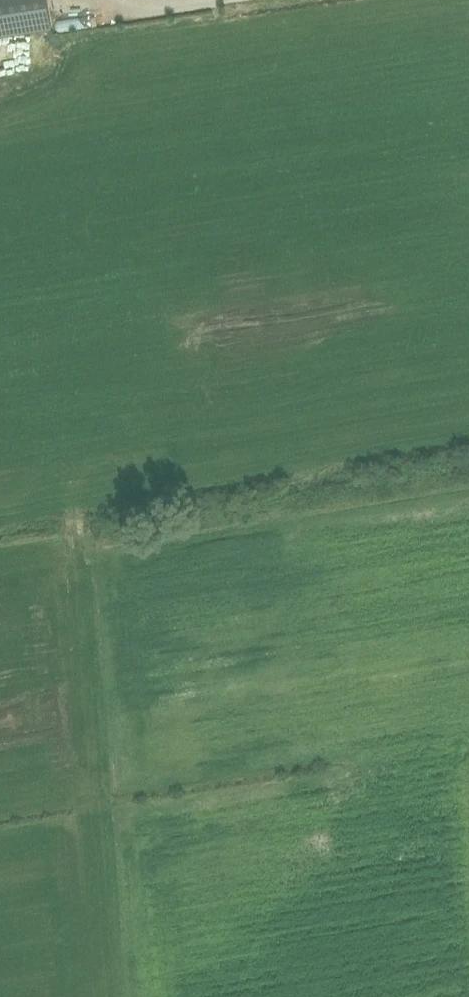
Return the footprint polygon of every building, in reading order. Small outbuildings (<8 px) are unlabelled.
[(47,0),(0,0),(0,34),(51,26),(47,0)]
